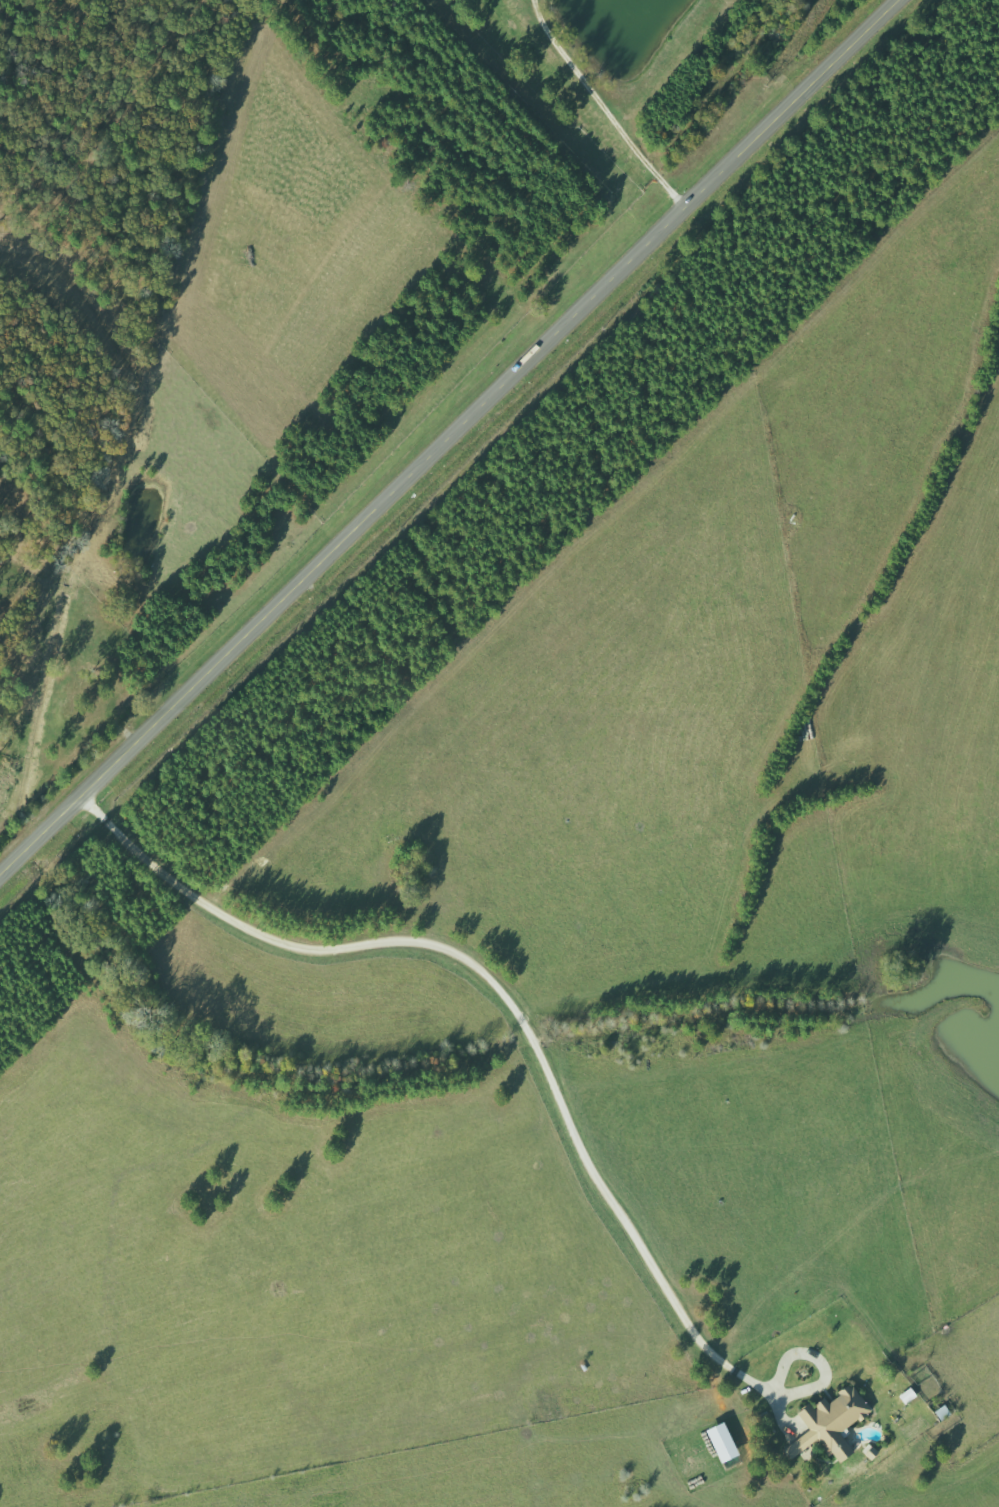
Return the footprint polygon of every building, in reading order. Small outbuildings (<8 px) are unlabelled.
[(822,1439),(833,1456),(837,1453),(844,1463),(859,1453),(844,1432),(876,1411),(857,1384),(832,1401),(830,1398),(817,1406),(815,1403),(802,1412),(814,1430),(788,1448),(795,1458),(822,1439)] [(903,1394),(907,1401),(919,1395),(916,1388),(903,1394)] [(711,1429),(726,1463),(744,1455),(730,1422),(711,1429)]
